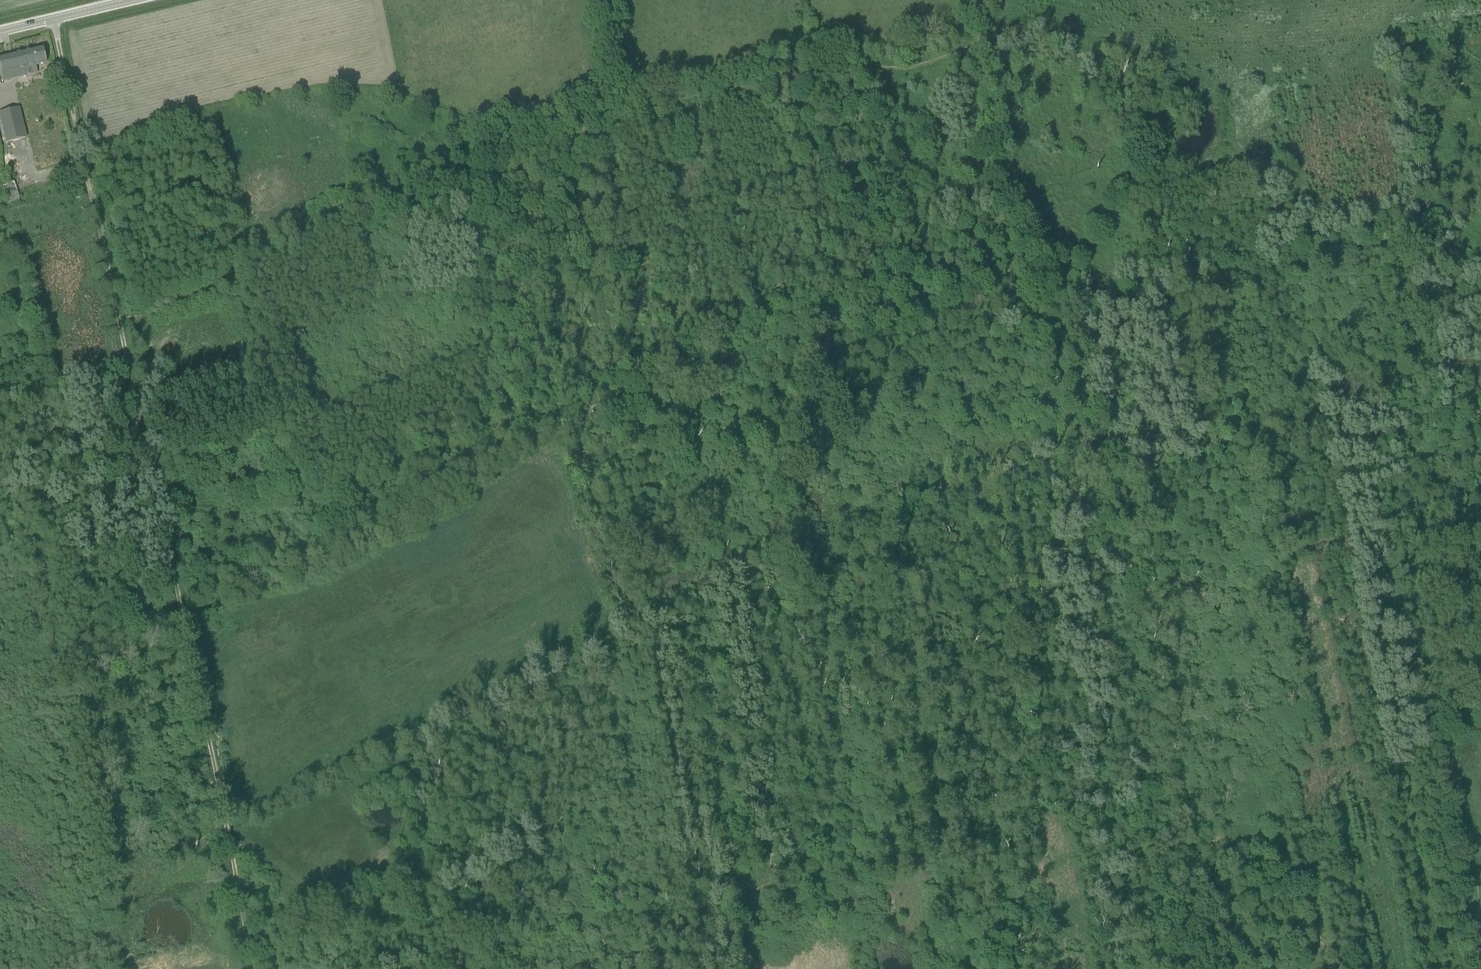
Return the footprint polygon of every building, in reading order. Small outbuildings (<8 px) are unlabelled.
[(0,58),(0,64),(4,82),(37,74),(35,66),(46,64),(42,48),(0,58)] [(6,142),(25,137),(18,109),(0,114),(0,117),(6,142)] [(2,186),(8,204),(20,201),(14,182),(2,186)]
